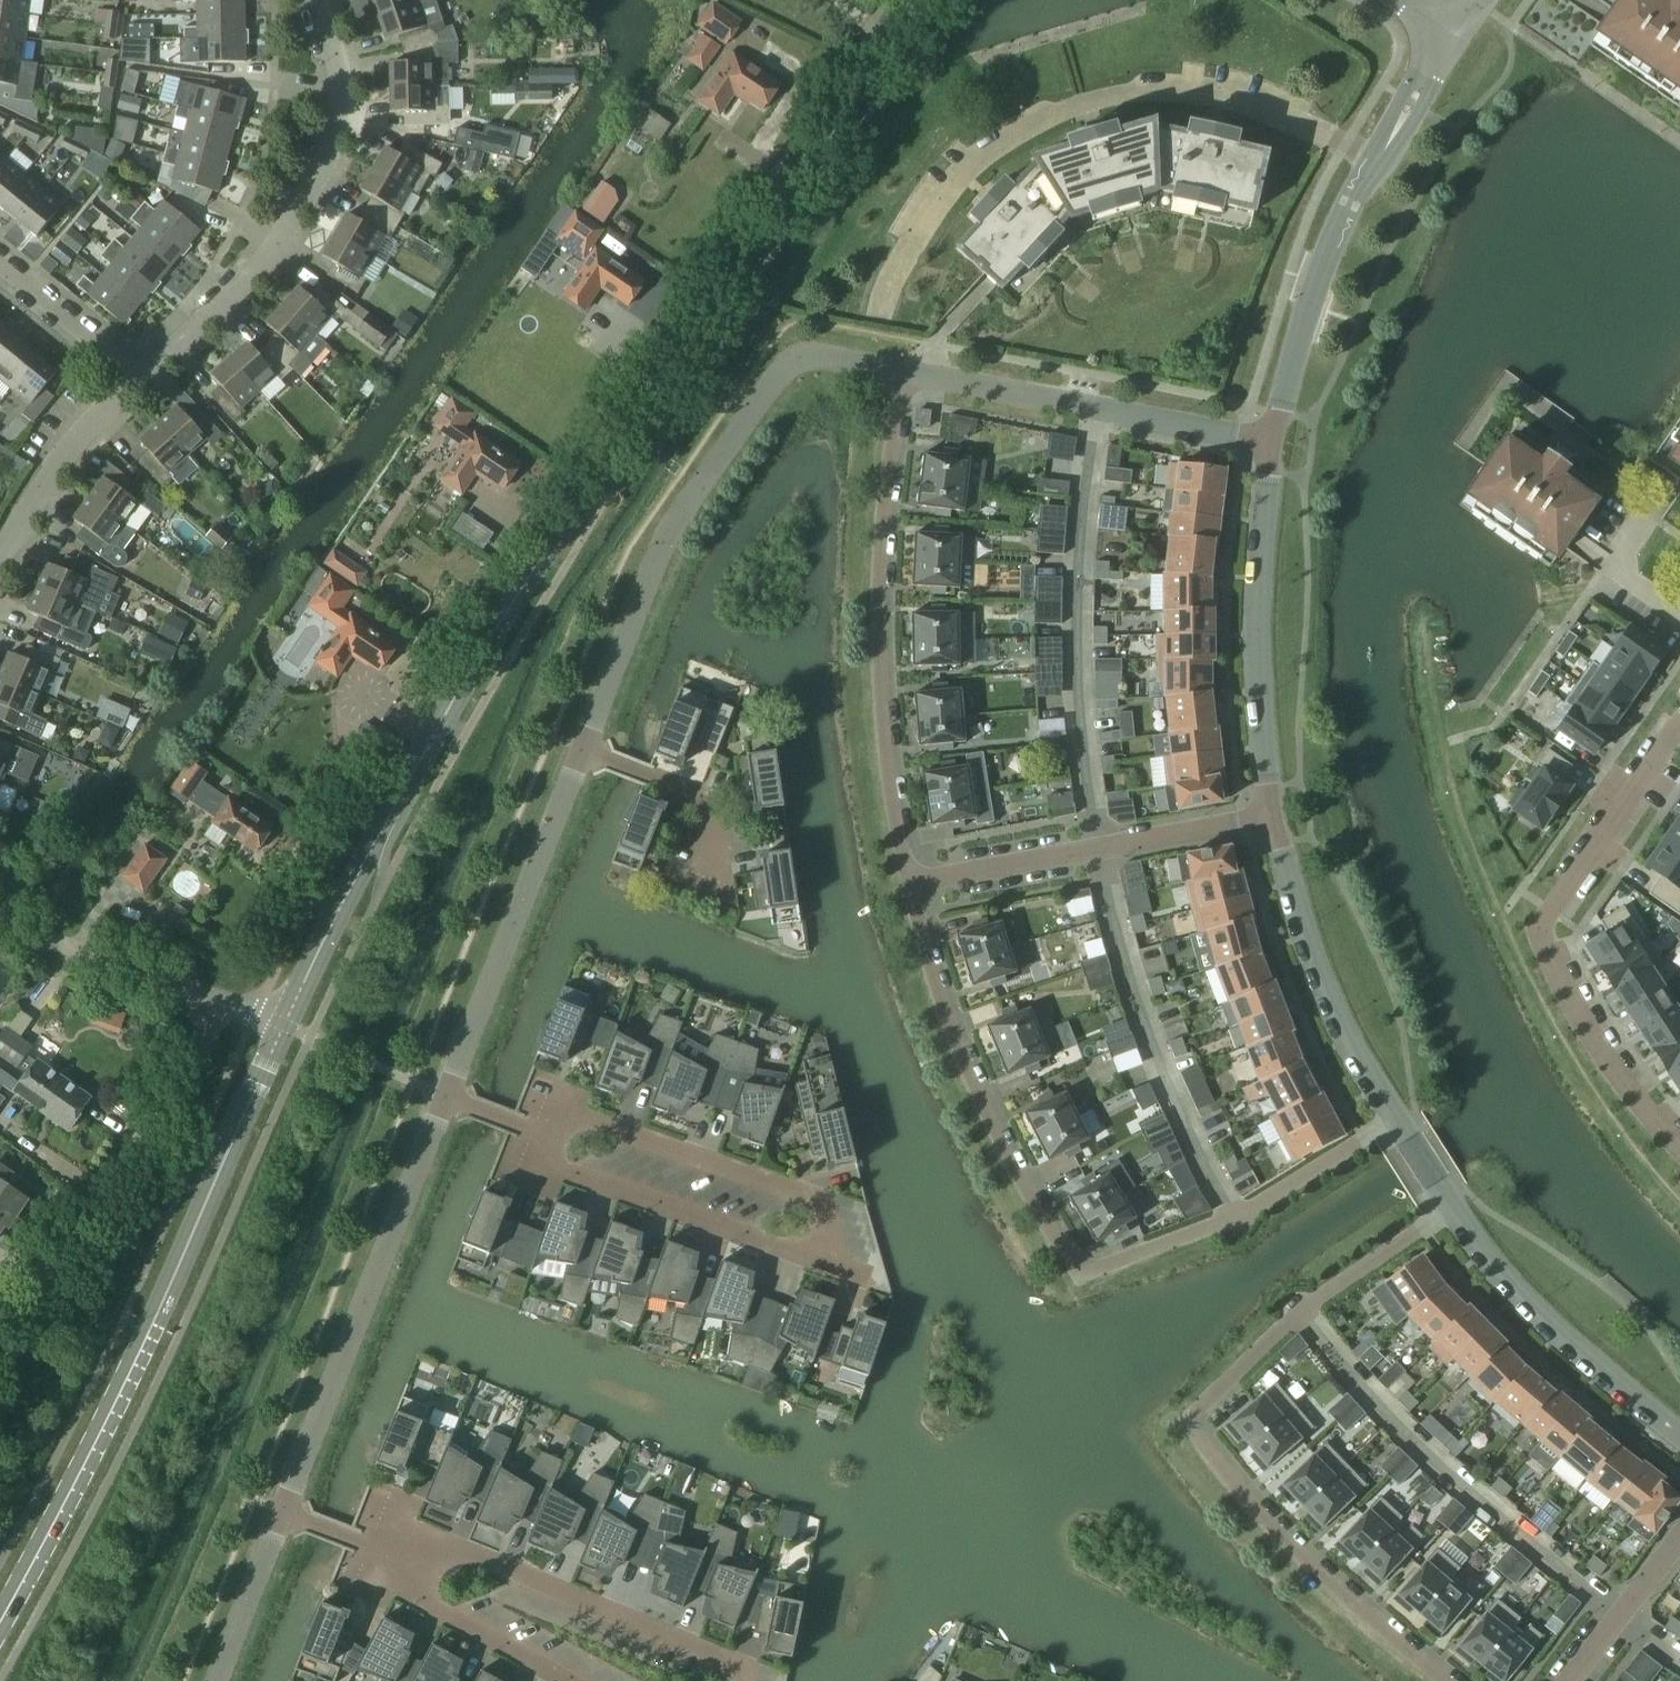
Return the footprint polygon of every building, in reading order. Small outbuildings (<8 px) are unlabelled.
[(29,14),(31,0),(0,0),(0,10),(29,14)] [(184,2),(198,2),(198,14),(245,13),(245,0),(184,0),(184,2)] [(420,2),(420,0),(373,0),(379,17),(420,2)] [(403,49),(440,42),(458,39),(453,26),(436,31),(434,24),(444,20),(436,0),(428,0),(420,3),(420,2),(379,17),(387,40),(399,35),(403,49)] [(1598,32),(1620,47),(1614,55),(1660,88),(1666,79),(1679,89),(1679,0),(1621,0),(1598,32)] [(712,3),(698,26),(727,43),(741,21),(712,3)] [(26,38),(29,14),(0,10),(0,34),(26,38)] [(106,25),(117,26),(119,12),(108,10),(106,25)] [(245,13),(198,14),(198,27),(184,27),(175,28),(175,39),(185,38),(185,39),(245,37),(245,13)] [(129,38),(141,38),(140,24),(129,24),(129,38)] [(106,25),(104,37),(115,39),(117,26),(106,25)] [(22,61),(26,38),(0,34),(0,58),(22,61)] [(720,46),(704,35),(688,58),(704,69),(720,46)] [(245,37),(185,39),(185,50),(199,49),(199,63),(246,62),(245,37)] [(119,61),(131,63),(132,51),(151,51),(151,38),(141,38),(129,38),(122,38),(119,61)] [(440,42),(403,49),(403,62),(390,63),(391,87),(450,86),(449,63),(458,63),(458,40),(440,42)] [(715,77),(763,108),(779,85),(731,53),(715,77)] [(19,86),(22,61),(0,58),(0,84),(19,86)] [(106,73),(117,75),(119,61),(108,59),(106,73)] [(134,93),(140,72),(127,69),(121,89),(134,93)] [(559,83),(558,69),(531,69),(531,83),(559,83)] [(106,73),(105,86),(115,88),(117,75),(106,73)] [(492,86),(493,105),(515,104),(515,85),(492,86)] [(237,122),(243,98),(198,86),(194,98),(181,95),(178,106),(237,122)] [(450,86),(391,87),(392,112),(405,111),(405,125),(442,124),(442,121),(450,121),(450,86)] [(552,86),(531,86),(531,100),(552,100),(552,86)] [(122,94),(118,109),(139,114),(143,99),(122,94)] [(237,122),(178,106),(175,117),(189,121),(185,133),(231,145),(237,122)] [(650,107),(638,124),(659,140),(672,123),(650,107)] [(3,126),(6,121),(8,116),(0,112),(0,125),(3,126)] [(114,139),(125,142),(131,119),(117,115),(114,137),(114,139)] [(30,127),(18,121),(14,130),(25,136),(30,127)] [(1037,163),(1042,170),(1070,215),(1072,218),(1094,211),(1092,207),(1135,194),(1136,198),(1158,192),(1158,188),(1157,173),(1156,135),(1155,127),(1155,121),(1119,133),(1118,129),(1107,132),(1106,128),(1102,129),(1102,128),(1097,129),(1097,131),(1087,134),(1087,133),(1082,134),(1083,135),(1079,137),(1080,141),(1070,144),(1071,148),(1034,159),(1037,163)] [(1155,127),(1156,135),(1157,173),(1158,188),(1178,193),(1179,188),(1222,198),(1221,203),(1254,210),(1255,210),(1260,186),(1257,185),(1258,181),(1259,176),(1262,177),(1268,153),(1237,146),(1239,138),(1228,135),(1229,131),(1225,130),(1226,129),(1221,128),(1221,129),(1210,127),(1211,125),(1206,124),(1205,126),(1202,125),(1201,129),(1190,127),(1188,135),(1155,127)] [(458,127),(454,144),(480,151),(515,159),(521,134),(487,125),(484,134),(458,127)] [(30,127),(25,136),(38,142),(43,133),(30,127)] [(231,145),(185,133),(182,145),(169,141),(166,151),(225,167),(231,145)] [(79,142),(67,136),(62,146),(74,152),(79,142)] [(79,142),(74,152),(87,158),(92,148),(79,142)] [(107,154),(120,160),(125,147),(113,142),(107,154)] [(374,168),(412,190),(420,194),(431,174),(436,177),(443,164),(405,142),(398,154),(386,147),(374,168)] [(225,167),(166,151),(163,163),(176,167),(173,180),(218,192),(225,167)] [(470,151),(465,168),(479,172),(484,154),(470,151)] [(0,167),(0,205),(26,173),(7,158),(0,167)] [(1070,215),(1042,170),(1037,163),(1015,188),(1008,182),(1001,190),(998,188),(995,190),(994,189),(991,193),(992,194),(985,202),(984,201),(980,204),(982,205),(979,208),(982,211),(974,219),(980,225),(959,248),(978,265),(980,263),(986,269),(984,271),(1003,288),(1026,263),(1022,260),(1038,243),(1053,227),(1056,230),(1059,228),(1070,215)] [(401,211),(412,190),(374,168),(362,190),(373,196),(367,208),(398,226),(405,213),(401,211)] [(44,189),(26,173),(0,205),(19,220),(44,189)] [(584,207),(582,209),(604,224),(619,201),(615,190),(602,181),(597,189),(584,207)] [(107,202),(115,192),(105,185),(97,195),(107,202)] [(1070,215),(1059,228),(1056,230),(1053,227),(1038,243),(1022,260),(1026,263),(1003,288),(1017,301),(1081,231),(1157,208),(1250,229),(1254,210),(1221,203),(1222,198),(1179,188),(1178,193),(1158,188),(1158,192),(1136,198),(1135,194),(1092,207),(1094,211),(1072,218),(1070,215)] [(44,189),(19,220),(38,236),(64,205),(44,189)] [(139,210),(146,202),(139,196),(132,190),(125,199),(132,205),(139,210)] [(139,210),(138,211),(185,250),(190,244),(201,230),(165,200),(156,211),(146,202),(139,210)] [(564,295),(584,309),(600,286),(628,306),(644,282),(645,281),(596,248),(589,243),(602,225),(575,207),(556,237),(558,238),(556,239),(588,261),(564,295)] [(398,226),(367,208),(360,220),(348,213),(336,234),(374,257),(386,236),(390,239),(398,226)] [(185,250),(138,211),(131,219),(142,228),(134,238),(170,268),(185,250)] [(78,223),(85,229),(93,218),(86,212),(78,223)] [(63,240),(74,248),(82,238),(72,229),(63,240)] [(536,278),(560,244),(556,241),(556,239),(558,238),(556,237),(547,231),(546,232),(521,268),(536,278)] [(374,257),(336,234),(323,256),(335,262),(328,274),(359,293),(367,280),(362,277),(374,257)] [(170,268),(134,238),(126,248),(115,239),(108,248),(155,287),(170,268)] [(63,261),(72,251),(61,242),(53,252),(63,261)] [(155,287),(108,248),(101,257),(112,265),(103,275),(139,305),(155,287)] [(435,267),(447,274),(454,263),(442,256),(435,267)] [(139,305),(103,275),(96,285),(85,276),(77,285),(124,324),(139,305)] [(284,305),(317,335),(332,317),(336,321),(346,309),(319,285),(310,296),(300,287),(284,305)] [(317,335),(284,305),(267,324),(277,333),(268,343),(299,375),(301,376),(329,345),(317,335)] [(381,347),(390,335),(393,330),(369,314),(357,330),(381,347)] [(19,341),(1,326),(0,327),(0,365),(19,341)] [(38,357),(19,341),(0,365),(0,379),(12,388),(38,357)] [(299,375),(268,343),(258,352),(249,342),(231,359),(260,392),(277,376),(281,381),(286,376),(293,369),(299,375)] [(12,388),(31,404),(57,373),(38,357),(12,388)] [(260,392),(231,359),(212,375),(221,385),(211,394),(235,421),(246,411),(243,407),(260,392)] [(299,377),(293,369),(286,376),(292,383),(299,377)] [(478,471),(504,488),(520,465),(465,427),(474,413),(452,398),(434,426),(463,446),(440,480),(462,495),(478,471)] [(189,455),(207,439),(211,443),(222,433),(198,406),(187,415),(178,405),(159,423),(189,455)] [(930,427),(931,411),(918,410),(917,426),(930,427)] [(949,440),(959,442),(974,434),(976,420),(954,416),(949,440)] [(189,455),(159,423),(140,440),(149,450),(138,459),(163,486),(174,476),(170,472),(189,455)] [(1051,433),(1050,444),(1051,444),(1051,443),(1076,446),(1076,447),(1077,447),(1078,438),(1051,433)] [(1483,518),(1528,549),(1530,551),(1531,550),(1530,549),(1539,537),(1561,552),(1569,540),(1571,542),(1576,535),(1573,534),(1596,501),(1586,494),(1587,493),(1585,492),(1585,493),(1574,485),(1576,481),(1578,482),(1579,481),(1567,473),(1571,468),(1547,451),(1543,456),(1532,448),(1531,449),(1532,450),(1529,454),(1518,446),(1519,445),(1518,444),(1517,446),(1507,438),(1484,471),(1482,469),(1477,476),(1480,477),(1471,489),(1493,504),(1484,517),(1483,516),(1483,518)] [(1671,458),(1679,464),(1679,445),(1671,458)] [(926,452),(922,479),(982,487),(982,486),(969,484),(972,458),(958,456),(959,450),(946,449),(945,455),(926,452)] [(28,462),(16,455),(9,467),(20,474),(28,462)] [(1176,490),(1176,489),(1224,495),(1227,470),(1210,468),(1211,463),(1197,462),(1196,466),(1170,463),(1167,489),(1176,490)] [(1133,470),(1107,467),(1105,480),(1131,483),(1133,470)] [(137,532),(136,532),(151,511),(145,507),(153,495),(124,473),(116,484),(105,477),(90,498),(137,532)] [(1037,493),(1068,497),(1070,482),(1039,478),(1037,493)] [(273,479),(257,494),(267,505),(283,490),(273,479)] [(982,487),(922,479),(919,506),(938,508),(938,514),(951,516),(952,510),(966,512),(966,510),(979,511),(982,487)] [(1173,513),(1221,518),(1224,495),(1176,489),(1176,490),(1173,513)] [(1103,495),(1101,512),(1114,514),(1116,497),(1103,495)] [(137,532),(90,498),(74,518),(85,526),(77,537),(115,565),(116,566),(117,567),(119,567),(121,567),(122,566),(124,566),(125,565),(126,564),(127,563),(128,561),(129,559),(129,557),(128,556),(128,554),(127,552),(125,551),(124,550),(137,532)] [(1171,536),(1215,542),(1215,543),(1218,543),(1221,518),(1173,513),(1171,536)] [(1039,529),(1067,531),(1068,521),(1067,521),(1067,522),(1041,520),(1041,519),(1040,519),(1039,529)] [(207,535),(222,549),(230,540),(232,538),(217,525),(207,535)] [(917,532),(915,559),(976,562),(977,538),(964,538),(964,535),(950,534),(950,528),(937,527),(936,533),(917,532)] [(1039,529),(1039,538),(1040,538),(1040,537),(1065,539),(1065,540),(1066,540),(1067,531),(1039,529)] [(1166,573),(1211,576),(1215,543),(1215,542),(1171,536),(1166,573)] [(230,540),(222,549),(228,554),(236,545),(230,540)] [(325,563),(358,585),(366,572),(334,550),(325,563)] [(79,604),(97,611),(106,590),(110,591),(114,590),(119,578),(66,555),(61,568),(49,563),(39,587),(79,604)] [(976,562),(915,559),(914,586),(933,587),(933,593),(946,594),(947,587),(961,588),(961,587),(974,587),(976,562)] [(1097,560),(1096,578),(1109,579),(1110,561),(1097,560)] [(317,595),(329,576),(331,574),(320,567),(319,566),(303,589),(304,590),(315,597),(317,595)] [(1211,576),(1166,573),(1167,611),(1211,611),(1211,610),(1211,576)] [(347,615),(340,610),(352,591),(329,576),(317,595),(315,597),(308,607),(339,628),(347,615)] [(208,586),(196,581),(189,596),(200,602),(208,586)] [(79,604),(39,587),(28,611),(41,616),(35,628),(85,650),(89,648),(93,639),(92,635),(89,634),(88,633),(97,611),(79,604)] [(1035,591),(1020,591),(1020,600),(1035,600),(1035,591)] [(1036,601),(1063,601),(1063,591),(1062,591),(1062,592),(1037,592),(1037,591),(1036,591),(1036,601)] [(1036,601),(1036,610),(1037,610),(1037,609),(1062,609),(1062,610),(1063,610),(1063,601),(1036,601)] [(914,639),(974,638),(974,613),(961,614),(961,612),(946,612),(946,606),(933,606),(933,612),(913,613),(914,639)] [(1167,611),(1167,634),(1167,635),(1215,635),(1214,610),(1211,610),(1211,611),(1167,611)] [(339,628),(325,648),(323,647),(320,652),(322,653),(315,663),(337,678),(354,653),(380,670),(396,646),(347,615),(339,628)] [(114,619),(110,627),(123,633),(126,624),(114,619)] [(178,643),(185,629),(166,620),(159,634),(178,643)] [(1596,625),(1583,626),(1598,637),(1603,630),(1596,625)] [(1095,644),(1108,644),(1108,626),(1095,626),(1095,644)] [(1665,651),(1630,627),(1623,637),(1615,649),(1649,673),(1665,651)] [(1578,637),(1569,631),(1562,641),(1571,647),(1578,637)] [(140,651),(155,658),(163,641),(147,634),(140,651)] [(1167,634),(1158,634),(1158,659),(1211,659),(1211,660),(1215,660),(1215,635),(1167,635),(1167,634)] [(914,639),(914,666),(934,666),(934,672),(947,672),(947,666),(961,665),(961,640),(974,639),(974,638),(914,639)] [(1571,647),(1562,641),(1555,651),(1564,657),(1571,647)] [(40,693),(42,690),(50,671),(55,673),(61,659),(28,645),(23,657),(10,652),(0,676),(40,693)] [(1649,673),(1615,649),(1607,660),(1602,668),(1601,668),(1636,692),(1649,673)] [(1096,659),(1096,672),(1122,672),(1122,659),(1096,659)] [(1211,659),(1158,659),(1158,683),(1167,683),(1167,696),(1212,694),(1211,660),(1211,659)] [(1602,668),(1593,661),(1579,682),(1622,712),(1636,692),(1601,668),(1602,668)] [(1064,671),(1063,663),(1063,664),(1037,664),(1037,663),(1036,663),(1036,673),(1064,671)] [(1064,671),(1036,673),(1036,683),(1037,683),(1037,682),(1063,681),(1063,682),(1064,682),(1064,671)] [(1550,677),(1542,671),(1535,681),(1543,687),(1550,677)] [(0,676),(0,704),(2,705),(0,709),(0,719),(41,737),(48,720),(32,713),(40,693),(0,676)] [(1543,687),(1535,681),(1528,691),(1536,697),(1543,687)] [(1622,712),(1579,682),(1564,702),(1573,709),(1574,708),(1608,732),(1622,712)] [(965,715),(963,688),(949,690),(948,683),(935,685),(935,691),(916,693),(918,719),(965,715)] [(700,754),(714,718),(702,713),(709,697),(681,687),(655,754),(682,764),(688,749),(700,754)] [(1212,694),(1167,696),(1171,733),(1216,728),(1215,727),(1212,694)] [(101,701),(95,716),(121,728),(127,712),(101,701)] [(1608,732),(1574,708),(1573,709),(1566,719),(1558,729),(1593,753),(1608,732)] [(1119,713),(1122,739),(1135,737),(1132,711),(1119,713)] [(965,715),(918,719),(920,746),(940,744),(941,750),(954,749),(953,743),(967,742),(965,715)] [(1171,733),(1174,756),(1174,757),(1222,751),(1219,727),(1215,727),(1216,728),(1171,733)] [(1099,733),(1100,742),(1114,740),(1113,731),(1099,733)] [(1068,742),(1067,733),(1067,734),(1041,737),(1041,736),(1040,736),(1041,745),(1068,742)] [(775,735),(746,739),(748,756),(736,757),(741,796),(754,794),(756,810),(785,806),(775,735)] [(2,783),(6,772),(28,781),(38,757),(40,758),(41,757),(0,739),(0,782),(2,783)] [(1068,742),(1041,745),(1042,755),(1043,755),(1043,754),(1068,751),(1068,752),(1069,752),(1068,742)] [(90,751),(83,748),(78,749),(75,757),(85,761),(90,751)] [(1543,768),(1514,810),(1541,829),(1542,828),(1544,830),(1552,818),(1550,817),(1550,816),(1551,817),(1563,799),(1562,799),(1571,786),(1562,779),(1572,765),(1548,748),(1537,764),(1543,768)] [(1169,785),(1178,785),(1178,780),(1219,776),(1219,777),(1225,776),(1222,751),(1174,757),(1174,756),(1165,757),(1169,785)] [(1115,755),(1101,757),(1103,774),(1117,773),(1115,755)] [(974,791),(970,765),(956,767),(955,761),(942,763),(943,769),(924,772),(928,799),(974,791)] [(1178,785),(1169,785),(1166,786),(1167,788),(1171,811),(1180,810),(1223,802),(1219,777),(1219,776),(1178,780),(1178,785)] [(2,783),(0,782),(0,810),(8,813),(18,790),(2,783)] [(974,791),(928,799),(932,825),(951,822),(952,828),(966,826),(965,820),(979,818),(974,791)] [(1121,801),(1120,792),(1107,793),(1108,802),(1121,801)] [(209,819),(256,851),(273,828),(225,795),(209,819)] [(658,861),(672,826),(660,821),(666,806),(639,795),(613,862),(640,872),(646,857),(658,861)] [(44,801),(38,814),(50,819),(56,807),(44,801)] [(1050,808),(1049,808),(1050,818),(1077,813),(1076,804),(1075,804),(1075,805),(1050,809),(1050,808)] [(1662,843),(1679,855),(1679,821),(1678,820),(1662,843)] [(135,858),(157,873),(167,859),(146,843),(135,858)] [(1646,865),(1661,876),(1649,893),(1679,915),(1679,855),(1662,843),(1646,865)] [(1236,872),(1233,855),(1224,848),(1188,855),(1179,857),(1183,880),(1183,881),(1186,881),(1195,879),(1196,883),(1236,873),(1236,872)] [(752,872),(758,910),(770,909),(773,925),(801,921),(800,914),(791,850),(763,854),(765,871),(752,872)] [(1121,862),(1126,894),(1147,891),(1142,859),(1121,862)] [(644,882),(652,885),(656,874),(648,871),(644,882)] [(1236,872),(1236,873),(1196,883),(1195,879),(1186,881),(1193,909),(1248,895),(1242,871),(1236,872)] [(1091,888),(1064,893),(1067,904),(1067,903),(1092,897),(1092,898),(1093,898),(1091,888)] [(1248,895),(1193,909),(1199,933),(1208,931),(1208,930),(1251,919),(1251,920),(1254,919),(1248,895)] [(1601,921),(1608,933),(1631,918),(1624,906),(1601,921)] [(1143,913),(1130,916),(1135,933),(1148,930),(1143,913)] [(1679,933),(1679,922),(1672,916),(1667,923),(1676,936),(1679,933)] [(1644,938),(1631,918),(1608,933),(1587,946),(1600,967),(1647,937),(1646,936),(1644,938)] [(958,935),(966,960),(1023,942),(1023,941),(1010,945),(1003,921),(989,925),(987,919),(974,923),(976,929),(958,935)] [(1252,924),(1251,920),(1251,919),(1208,930),(1208,931),(1218,966),(1260,952),(1256,938),(1259,937),(1256,923),(1252,924)] [(1600,967),(1614,989),(1661,958),(1647,937),(1600,967)] [(1023,942),(966,960),(974,986),(992,980),(994,986),(1007,982),(1005,976),(1019,972),(1018,970),(1031,966),(1023,942)] [(1110,961),(1107,952),(1106,952),(1107,953),(1082,960),(1081,960),(1083,969),(1110,961)] [(1218,966),(1231,1000),(1231,1001),(1272,985),(1272,984),(1260,952),(1218,966)] [(1650,966),(1661,959),(1661,958),(1614,989),(1627,1009),(1663,986),(1650,966)] [(1110,961),(1083,969),(1086,978),(1087,978),(1087,977),(1111,970),(1112,971),(1113,971),(1110,961)] [(1163,981),(1161,975),(1148,979),(1150,985),(1163,981)] [(1163,981),(1150,985),(1153,996),(1167,992),(1163,981)] [(1272,984),(1272,985),(1231,1001),(1231,1000),(1223,1003),(1232,1027),(1241,1024),(1240,1023),(1284,1006),(1275,983),(1272,984)] [(583,1052),(597,1016),(586,1011),(592,996),(564,985),(538,1052),(565,1062),(571,1047),(583,1052)] [(1675,1005),(1663,986),(1627,1009),(1640,1029),(1679,1003),(1679,1002),(1675,1005)] [(99,1001),(93,1023),(123,1031),(129,1009),(99,1001)] [(1640,1029),(1653,1049),(1679,1032),(1679,1003),(1640,1029)] [(1284,1006),(1240,1023),(1241,1024),(1249,1045),(1290,1029),(1290,1030),(1293,1029),(1284,1006)] [(988,1025),(998,1050),(1054,1027),(1054,1026),(1041,1031),(1032,1007),(1018,1013),(1016,1007),(1004,1012),(1006,1018),(988,1025)] [(762,1014),(749,1009),(745,1023),(757,1027),(762,1014)] [(661,1014),(648,1037),(672,1051),(671,1051),(673,1052),(683,1022),(661,1014)] [(653,1051),(635,1041),(634,1042),(617,1032),(619,1027),(617,1026),(596,1087),(613,1093),(615,1089),(627,1093),(633,1082),(641,1085),(653,1051)] [(1054,1027),(998,1050),(1008,1075),(1026,1068),(1029,1073),(1041,1068),(1039,1062),(1052,1057),(1051,1055),(1063,1050),(1054,1027)] [(1302,1062),(1290,1030),(1290,1029),(1249,1045),(1262,1080),(1302,1062)] [(1136,1041),(1133,1032),(1132,1032),(1132,1033),(1108,1042),(1108,1041),(1107,1042),(1110,1050),(1136,1041)] [(1653,1049),(1667,1070),(1679,1062),(1679,1032),(1653,1049)] [(26,1048),(5,1033),(0,1041),(0,1055),(14,1065),(26,1048)] [(717,1034),(704,1057),(700,1066),(691,1061),(690,1062),(673,1052),(671,1051),(652,1107),(669,1113),(671,1108),(683,1113),(689,1102),(697,1104),(700,1096),(718,1102),(728,1072),(729,1071),(738,1042),(717,1034)] [(1183,1036),(1170,1041),(1176,1058),(1189,1053),(1183,1036)] [(1136,1041),(1110,1050),(1114,1060),(1114,1059),(1114,1058),(1138,1049),(1138,1050),(1139,1050),(1136,1041)] [(760,1049),(738,1042),(729,1071),(755,1076),(760,1049)] [(0,1055),(0,1056),(2,1057),(0,1061),(0,1084),(2,1082),(70,1130),(82,1114),(83,1112),(22,1070),(20,1071),(13,1066),(14,1065),(0,1055)] [(857,1163),(831,1055),(803,1062),(808,1080),(795,1083),(813,1157),(826,1154),(829,1170),(857,1163)] [(22,1070),(83,1112),(93,1097),(39,1059),(37,1061),(31,1057),(22,1070)] [(1262,1080),(1244,1088),(1250,1099),(1270,1095),(1279,1112),(1279,1113),(1318,1092),(1316,1088),(1319,1086),(1312,1073),(1309,1075),(1302,1062),(1262,1080)] [(1679,1090),(1679,1062),(1667,1070),(1679,1090)] [(1143,1111),(1159,1102),(1149,1082),(1132,1089),(1143,1111)] [(783,1091),(763,1088),(764,1087),(743,1083),(731,1117),(739,1119),(736,1132),(749,1136),(747,1141),(765,1147),(786,1086),(785,1085),(783,1091)] [(1318,1092),(1279,1113),(1279,1112),(1271,1117),(1283,1139),(1333,1112),(1321,1090),(1318,1092)] [(1079,1115),(1067,1091),(1055,1097),(1052,1092),(1040,1098),(1043,1104),(1025,1112),(1037,1136),(1079,1115)] [(13,1105),(0,1096),(0,1123),(13,1105)] [(1206,1097),(1195,1101),(1194,1102),(1197,1109),(1209,1104),(1206,1097)] [(1209,1104),(1197,1109),(1201,1118),(1202,1117),(1213,1112),(1209,1104)] [(1168,1120),(1164,1112),(1164,1113),(1141,1123),(1140,1122),(1139,1123),(1143,1131),(1168,1120)] [(1333,1112),(1283,1139),(1294,1161),(1344,1134),(1333,1112)] [(1079,1115),(1037,1136),(1050,1160),(1067,1151),(1070,1157),(1082,1151),(1079,1145),(1092,1139),(1079,1115)] [(1168,1120),(1143,1131),(1147,1140),(1148,1140),(1147,1139),(1171,1129),(1171,1130),(1172,1129),(1168,1120)] [(1227,1169),(1239,1162),(1235,1154),(1223,1160),(1227,1169)] [(1227,1169),(1231,1176),(1243,1170),(1239,1162),(1227,1169)] [(12,1215),(13,1215),(15,1215),(16,1215),(17,1214),(27,1200),(5,1185),(12,1174),(0,1165),(0,1232),(12,1215)] [(1084,1220),(1135,1188),(1135,1187),(1123,1194),(1110,1172),(1098,1179),(1094,1174),(1083,1181),(1086,1186),(1070,1197),(1084,1220)] [(1148,1209),(1135,1188),(1084,1220),(1098,1242),(1115,1232),(1118,1237),(1129,1230),(1126,1225),(1138,1218),(1137,1216),(1148,1209)] [(544,1235),(516,1224),(516,1222),(505,1217),(511,1202),(484,1191),(457,1258),(484,1269),(490,1253),(502,1257),(503,1255),(532,1267),(544,1235)] [(1183,1211),(1182,1211),(1187,1220),(1213,1210),(1206,1198),(1205,1198),(1205,1199),(1183,1212),(1183,1211)] [(555,1201),(544,1235),(532,1267),(532,1269),(533,1270),(537,1257),(557,1261),(557,1262),(577,1265),(589,1231),(581,1229),(583,1216),(571,1212),(573,1207),(555,1201)] [(627,1232),(629,1227),(611,1221),(592,1277),(593,1277),(613,1280),(613,1281),(633,1285),(645,1251),(637,1249),(639,1236),(627,1232)] [(714,1284),(698,1278),(700,1271),(693,1268),(695,1256),(683,1251),(684,1247),(667,1241),(647,1296),(649,1297),(669,1300),(668,1301),(678,1303),(673,1338),(694,1346),(705,1316),(703,1316),(714,1284)] [(1402,1321),(1410,1314),(1410,1313),(1444,1285),(1423,1256),(1388,1281),(1379,1289),(1402,1321)] [(703,1316),(705,1316),(724,1320),(724,1321),(744,1324),(756,1291),(749,1288),(751,1275),(738,1271),(740,1266),(723,1260),(714,1284),(703,1316)] [(592,1277),(565,1273),(561,1299),(583,1307),(593,1277),(592,1277)] [(1410,1313),(1410,1314),(1436,1340),(1430,1346),(1471,1307),(1470,1306),(1468,1309),(1444,1285),(1410,1313)] [(647,1297),(621,1292),(617,1319),(639,1327),(649,1297),(647,1296),(647,1297)] [(779,1336),(797,1347),(798,1345),(815,1355),(813,1360),(815,1361),(836,1300),(818,1294),(817,1299),(804,1294),(798,1305),(791,1303),(779,1336)] [(1471,1307),(1430,1346),(1448,1364),(1488,1324),(1471,1307)] [(837,1382),(864,1391),(887,1323),(860,1314),(855,1330),(843,1326),(830,1362),(842,1366),(837,1382)] [(1488,1324),(1448,1364),(1448,1365),(1454,1358),(1470,1375),(1505,1341),(1488,1324)] [(760,1336),(759,1335),(759,1336),(733,1332),(728,1358),(749,1365),(760,1336)] [(1309,1346),(1299,1333),(1288,1344),(1279,1352),(1288,1363),(1309,1346)] [(760,1336),(749,1365),(771,1373),(784,1350),(760,1337),(761,1336),(760,1336)] [(1505,1341),(1470,1375),(1496,1401),(1527,1368),(1503,1344),(1505,1342),(1505,1341)] [(1400,1364),(1384,1380),(1397,1393),(1413,1377),(1400,1364)] [(1527,1368),(1496,1401),(1524,1424),(1555,1388),(1554,1387),(1552,1390),(1527,1368)] [(1250,1444),(1296,1405),(1278,1383),(1228,1426),(1239,1439),(1243,1436),(1250,1444)] [(1555,1388),(1524,1424),(1542,1440),(1573,1403),(1555,1388)] [(1338,1422),(1358,1404),(1348,1393),(1328,1411),(1338,1422)] [(424,1422),(430,1407),(403,1396),(377,1463),(404,1473),(410,1458),(422,1463),(436,1427),(424,1422)] [(1573,1403),(1542,1440),(1561,1455),(1592,1419),(1573,1403)] [(1338,1422),(1347,1431),(1367,1413),(1358,1404),(1338,1422)] [(1250,1444),(1257,1452),(1253,1456),(1265,1469),(1314,1427),(1296,1405),(1250,1444)] [(1592,1419),(1561,1455),(1588,1478),(1616,1444),(1590,1422),(1592,1420),(1592,1419)] [(572,1442),(587,1448),(595,1429),(580,1423),(572,1442)] [(475,1489),(486,1499),(499,1468),(501,1469),(513,1439),(491,1430),(472,1460),(467,1456),(466,1458),(449,1447),(455,1434),(453,1433),(425,1501),(443,1508),(445,1503),(456,1508),(471,1500),(475,1489)] [(1449,1451),(1458,1441),(1449,1432),(1439,1442),(1449,1451)] [(1458,1441),(1449,1451),(1455,1457),(1464,1447),(1458,1441)] [(1304,1505),(1347,1464),(1327,1443),(1280,1488),(1293,1501),(1297,1498),(1304,1505)] [(1616,1444),(1588,1478),(1616,1500),(1645,1463),(1645,1462),(1642,1465),(1616,1444)] [(1408,1456),(1399,1447),(1380,1466),(1389,1475),(1408,1456)] [(528,1474),(530,1475),(530,1474),(551,1488),(551,1489),(552,1490),(564,1460),(543,1451),(528,1474)] [(1408,1456),(1389,1475),(1400,1485),(1418,1466),(1408,1456)] [(676,1479),(689,1484),(696,1469),(682,1463),(676,1479)] [(1645,1463),(1616,1500),(1636,1515),(1629,1525),(1664,1478),(1645,1463)] [(1304,1505),(1311,1513),(1307,1517),(1320,1530),(1367,1484),(1347,1464),(1304,1505)] [(499,1468),(486,1499),(477,1522),(494,1529),(496,1525),(508,1529),(522,1521),(535,1489),(518,1478),(517,1479),(501,1469),(499,1468)] [(581,1496),(603,1509),(602,1510),(603,1511),(615,1482),(594,1473),(580,1495),(581,1496)] [(1629,1525),(1649,1540),(1654,1533),(1656,1532),(1679,1500),(1679,1497),(1661,1482),(1665,1478),(1664,1478),(1629,1525)] [(568,1500),(552,1490),(551,1489),(528,1543),(546,1550),(547,1546),(559,1551),(573,1542),(587,1510),(569,1499),(568,1500)] [(654,1531),(666,1503),(645,1494),(631,1516),(633,1517),(654,1531)] [(1362,1560),(1403,1516),(1382,1497),(1337,1545),(1350,1557),(1354,1553),(1362,1560)] [(1463,1505),(1454,1498),(1436,1518),(1445,1526),(1463,1505)] [(654,1531),(655,1531),(680,1536),(680,1537),(681,1537),(687,1511),(666,1503),(654,1531)] [(1463,1505),(1445,1526),(1457,1536),(1474,1515),(1463,1505)] [(620,1522),(603,1511),(602,1510),(580,1564),(597,1572),(599,1567),(611,1572),(625,1563),(638,1531),(621,1520),(620,1522)] [(800,1518),(781,1515),(773,1536),(795,1540),(800,1518)] [(1362,1560),(1370,1568),(1366,1571),(1379,1584),(1424,1536),(1413,1526),(1406,1533),(1396,1525),(1403,1517),(1403,1516),(1362,1560)] [(717,1523),(705,1552),(706,1553),(707,1552),(732,1558),(738,1532),(717,1523)] [(686,1549),(686,1547),(666,1543),(652,1575),(657,1591),(669,1596),(667,1600),(684,1608),(692,1589),(706,1553),(686,1549)] [(1505,1575),(1522,1555),(1512,1546),(1495,1567),(1505,1575)] [(1421,1613),(1460,1567),(1439,1549),(1396,1598),(1410,1610),(1413,1606),(1421,1613)] [(735,1629),(740,1617),(739,1617),(749,1592),(750,1592),(760,1569),(758,1569),(756,1574),(737,1570),(737,1568),(731,1567),(732,1558),(707,1552),(706,1553),(692,1589),(706,1592),(705,1592),(712,1595),(708,1612),(720,1617),(718,1622),(735,1629)] [(1505,1575),(1516,1584),(1533,1563),(1522,1555),(1505,1575)] [(1421,1613),(1429,1620),(1426,1624),(1439,1635),(1482,1586),(1471,1576),(1464,1584),(1454,1576),(1461,1568),(1460,1567),(1421,1613)] [(763,1595),(750,1592),(749,1592),(739,1617),(740,1617),(758,1621),(756,1632),(768,1635),(765,1651),(793,1657),(807,1587),(779,1581),(776,1597),(763,1595)] [(1554,1615),(1564,1624),(1565,1624),(1581,1603),(1571,1594),(1554,1615)] [(1483,1664),(1521,1617),(1498,1599),(1457,1650),(1471,1661),(1474,1657),(1483,1664)] [(349,1613),(323,1602),(296,1669),(327,1680),(336,1680),(355,1633),(343,1628),(349,1613)] [(1678,1609),(1666,1627),(1679,1636),(1679,1611),(1678,1609)] [(354,1674),(355,1675),(358,1669),(377,1675),(376,1677),(388,1680),(397,1680),(413,1653),(406,1649),(410,1636),(398,1630),(401,1626),(384,1617),(354,1674)] [(1491,1671),(1488,1675),(1495,1680),(1506,1680),(1543,1635),(1531,1626),(1525,1634),(1515,1626),(1521,1618),(1521,1617),(1483,1664),(1491,1671)] [(461,1679),(455,1675),(459,1663),(447,1656),(450,1652),(433,1643),(413,1680),(460,1680),(461,1679)] [(1625,1671),(1625,1672),(1636,1680),(1652,1659),(1641,1650),(1625,1671)] [(499,1679),(482,1670),(476,1680),(497,1680),(499,1679)]
